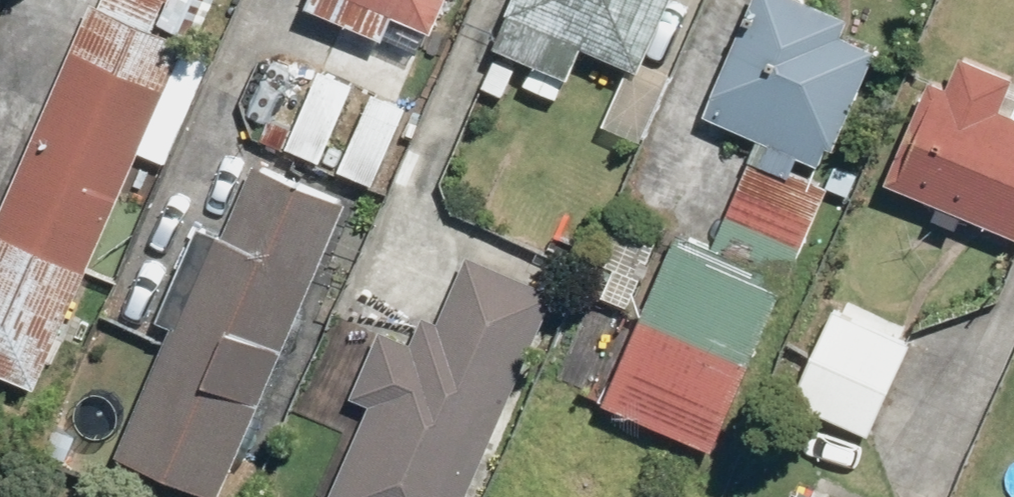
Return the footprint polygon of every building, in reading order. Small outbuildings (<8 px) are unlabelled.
[(0,230),(0,358),(47,378),(146,147),(172,158),(219,48),(105,0),(98,0),(0,230)] [(397,33),(408,5),(447,22),(456,0),(319,0),(397,33)] [(510,36),(582,68),(596,37),(653,63),(681,0),(526,0),(510,36)] [(715,108),(768,131),(723,240),(688,226),(618,397),(653,411),(727,442),(836,182),(802,168),(809,149),(829,158),(838,138),(846,141),(890,42),(853,26),(860,10),(838,0),(762,0),(715,108)] [(943,69),(898,172),(1013,223),(1013,62),(974,45),(961,76),(943,69)] [(225,222),(127,447),(228,491),(355,200),(310,175),(262,154),(231,224),(225,222)] [(563,288),(476,250),(447,316),(433,310),(421,337),(389,324),(359,392),(379,401),(337,496),(472,496),(563,288)] [(920,339),(844,304),(802,396),(878,431),(920,339)] [(804,496),(850,496),(812,480),(804,496)]
